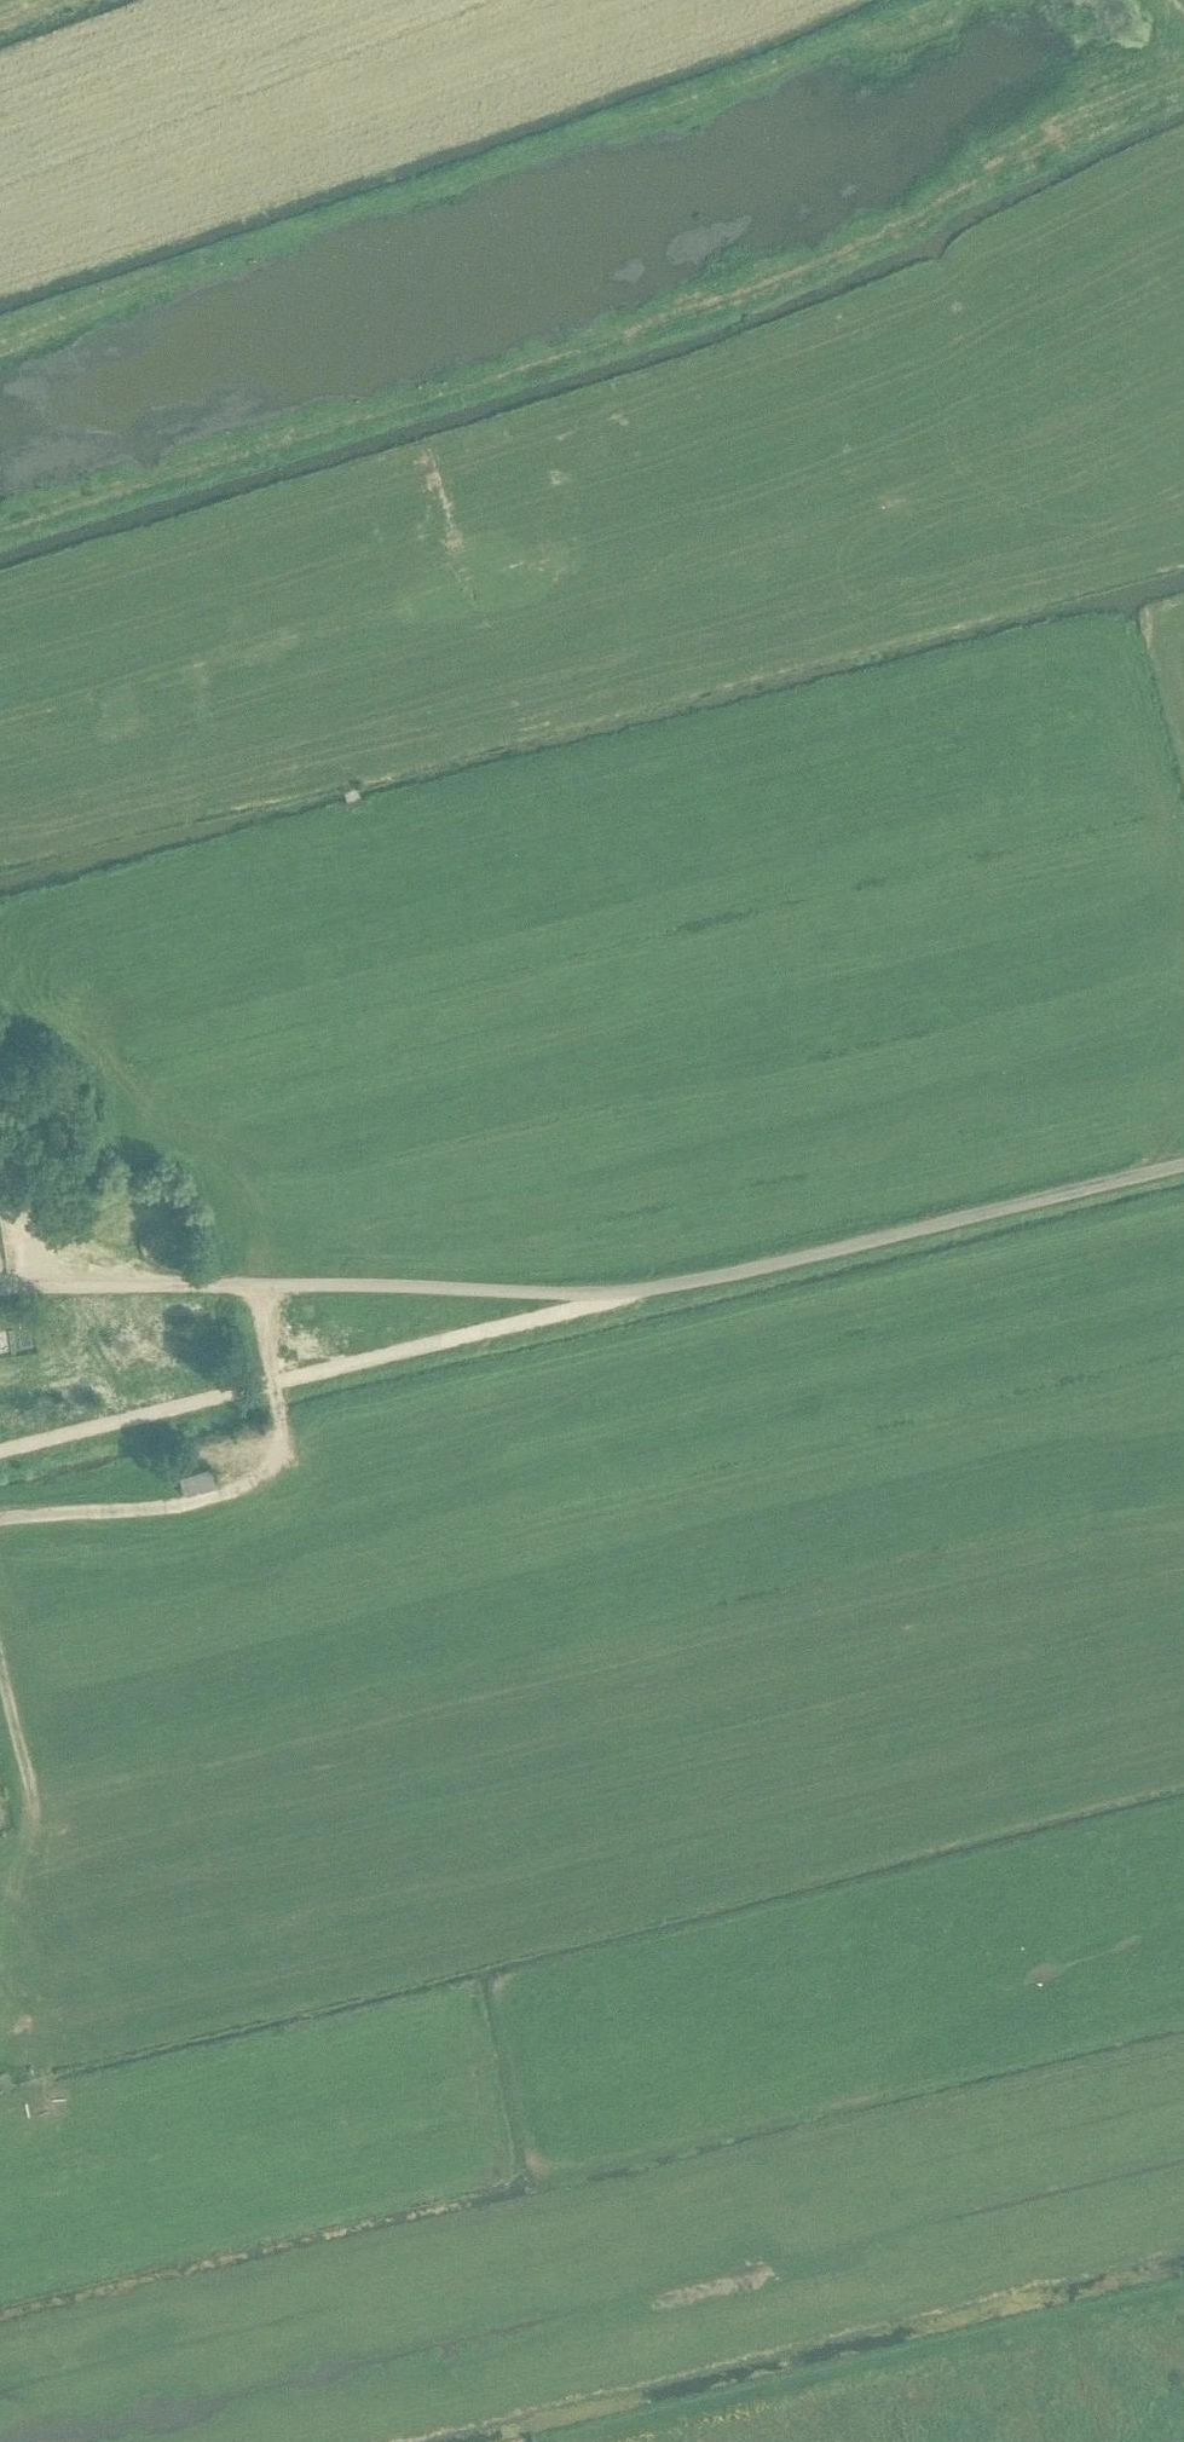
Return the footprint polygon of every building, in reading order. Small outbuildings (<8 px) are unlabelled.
[(172,1479),(181,1477),(185,1494),(216,1486),(211,1467),(181,1475),(178,1462),(169,1465),(172,1479)]
